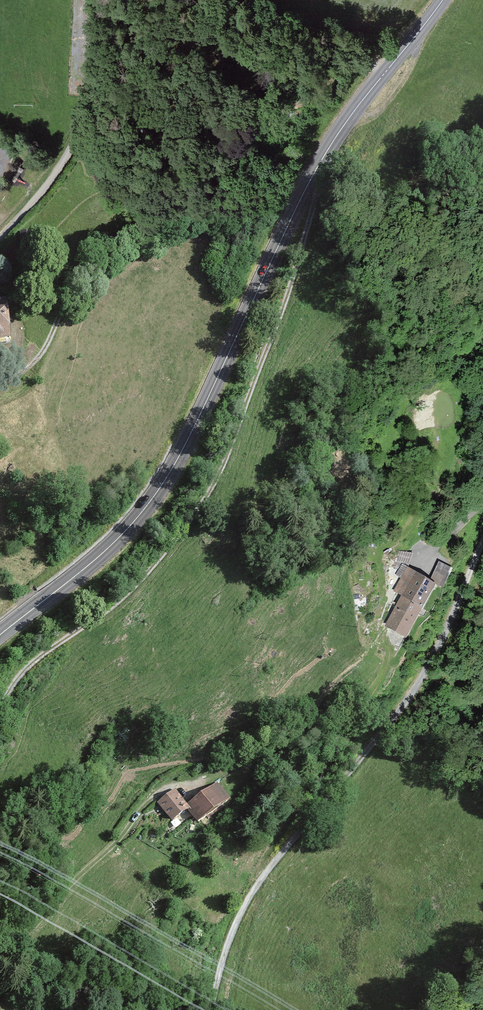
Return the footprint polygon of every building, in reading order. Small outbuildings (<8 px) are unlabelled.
[(437,584),(405,565),(391,589),(400,595),(382,625),(405,638),(437,584)] [(178,788),(159,802),(174,822),(190,810),(200,824),(234,799),(220,780),(189,803),(178,788)]
